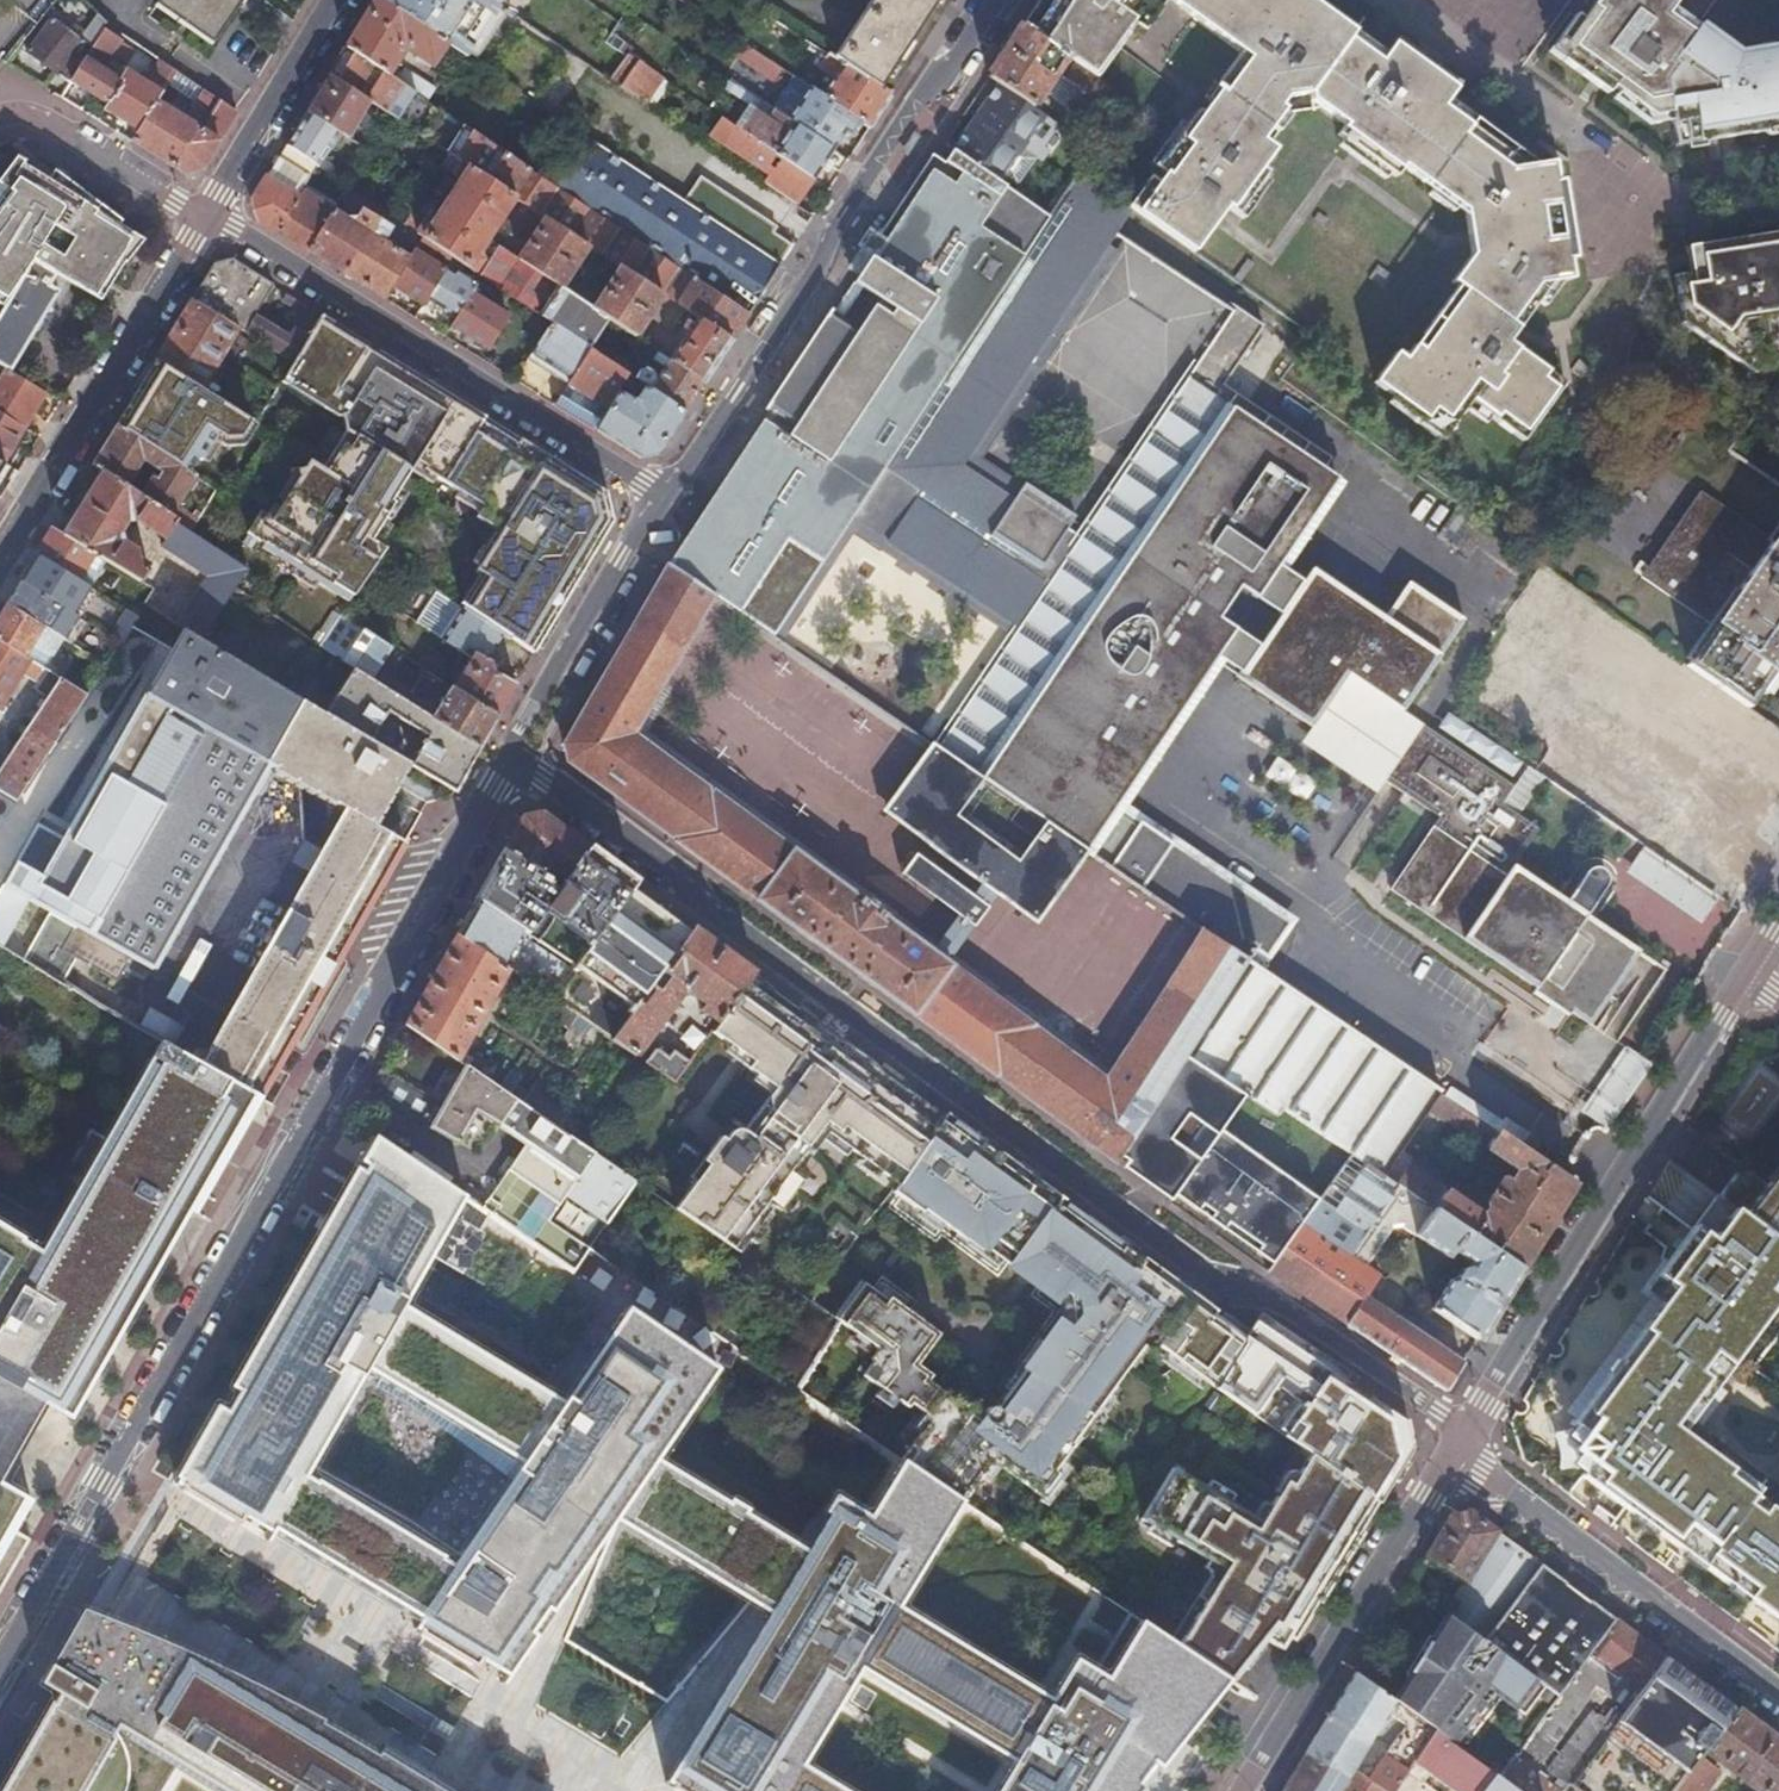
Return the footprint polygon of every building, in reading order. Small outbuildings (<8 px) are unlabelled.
[(8,12),(17,0),(0,0),(0,7),(8,12)] [(160,9),(213,45),(241,3),(244,0),(165,0),(160,9)] [(344,48),(386,76),(427,102),(435,89),(403,69),(400,73),(392,68),(395,63),(399,66),(404,57),(400,55),(397,40),(403,39),(406,51),(430,67),(440,51),(449,56),(453,49),(379,0),(373,0),(364,14),(344,48)] [(453,49),(465,57),(467,53),(497,10),(499,7),(489,0),(379,0),(453,49)] [(858,19),(854,16),(844,31),(848,34),(833,56),(879,87),(936,0),(871,0),(858,19)] [(1021,27),(1096,80),(1135,19),(1114,5),(1107,0),(1038,0),(1021,27)] [(1129,207),(1132,208),(1194,252),(1215,222),(1220,214),(1226,206),(1243,217),(1257,198),(1251,194),(1269,170),(1262,165),(1275,147),(1269,143),(1293,110),(1313,109),(1322,106),(1345,122),(1337,133),(1396,175),(1403,165),(1464,209),(1476,217),(1480,247),(1471,252),(1451,280),(1463,289),(1421,347),(1415,342),(1404,356),(1396,350),(1374,380),(1393,394),(1388,400),(1434,433),(1446,416),(1453,422),(1469,400),(1522,439),(1560,388),(1543,376),(1548,369),(1508,340),(1551,279),(1571,275),(1555,159),(1525,163),(1443,104),(1454,89),(1415,61),(1408,55),(1410,52),(1403,46),(1394,39),(1380,58),(1300,0),(1170,0),(1243,51),(1211,94),(1215,97),(1204,113),(1191,130),(1187,127),(1153,175),(1161,181),(1155,189),(1147,183),(1129,207)] [(1732,56),(1667,8),(1673,0),(1595,0),(1561,47),(1653,114),(1669,112),(1671,122),(1694,119),(1698,140),(1778,127),(1778,49),(1732,56)] [(497,10),(467,53),(475,59),(505,15),(497,10)] [(67,83),(69,80),(89,47),(50,18),(25,51),(67,83)] [(996,66),(989,76),(999,84),(1033,107),(1042,92),(1073,113),(1080,103),(1090,109),(1105,86),(1096,80),(1021,27),(996,66)] [(99,108),(136,129),(154,101),(174,69),(157,58),(142,81),(123,70),(117,79),(109,74),(113,68),(107,64),(111,58),(122,64),(131,49),(121,43),(122,41),(102,28),(89,47),(69,80),(103,101),(99,108)] [(782,69),(742,43),(734,55),(773,81),(782,69)] [(333,66),(328,74),(370,102),(386,76),(344,48),(333,66)] [(624,56),(614,49),(599,71),(608,78),(624,56)] [(833,56),(823,50),(819,55),(825,59),(820,66),(835,77),(822,95),(862,122),(869,127),(886,100),(890,94),(879,87),(833,56)] [(627,55),(609,80),(643,103),(661,77),(627,55)] [(322,84),(306,111),(344,136),(348,138),(370,102),(328,74),(322,84)] [(1033,107),(999,84),(986,103),(993,107),(973,136),(966,131),(953,150),(998,181),(1043,114),(1033,107)] [(822,95),(808,87),(787,118),(833,149),(845,131),(853,136),(862,122),(822,95)] [(136,129),(129,140),(139,146),(181,173),(200,169),(236,111),(202,89),(182,120),(154,101),(136,129)] [(759,100),(754,95),(747,105),(758,114),(745,133),(744,134),(812,179),(823,164),(838,174),(848,160),(833,149),(787,118),(759,100)] [(975,118),(966,131),(973,136),(993,107),(986,103),(975,118)] [(413,131),(447,154),(462,164),(511,196),(528,169),(430,105),(413,130),(413,131)] [(297,125),(285,145),(317,167),(318,167),(334,142),(338,144),(344,136),(306,111),(297,125)] [(764,183),(796,204),(800,198),(812,179),(744,134),(745,133),(744,132),(737,127),(726,144),(734,149),(769,172),(771,174),(764,183)] [(578,131),(546,181),(747,314),(763,289),(779,265),(754,248),(655,183),(635,169),(605,150),(578,131)] [(285,145),(277,158),(309,179),(317,167),(285,145)] [(1243,961),(1244,960),(1254,945),(1271,956),(1293,924),(1125,810),(1117,805),(1109,799),(1163,718),(1171,723),(1185,702),(1163,688),(1167,682),(1172,685),(1218,616),(1239,586),(1312,477),(1315,479),(1326,463),(1210,385),(1219,372),(1226,377),(1262,324),(1234,305),(1230,310),(1115,231),(1132,208),(1129,207),(1078,171),(1048,215),(998,181),(953,150),(919,202),(904,225),(879,263),(871,257),(854,283),(879,300),(859,329),(834,313),(788,383),(669,564),(713,596),(778,640),(834,680),(930,745),(1011,801),(1070,842),(1083,851),(1135,887),(1160,904),(1200,931),(1243,961)] [(4,299),(31,259),(65,279),(99,300),(111,280),(137,236),(71,195),(62,189),(53,184),(13,159),(0,176),(0,296),(4,299)] [(424,221),(416,233),(423,237),(452,257),(473,270),(481,258),(478,251),(513,197),(511,196),(462,164),(455,176),(459,184),(433,222),(424,221)] [(546,181),(528,169),(511,196),(513,197),(546,218),(588,245),(594,250),(599,253),(619,266),(685,309),(697,317),(731,339),(739,326),(747,314),(546,181)] [(290,186),(268,172),(266,177),(250,202),(255,219),(275,232),(294,201),(295,198),(286,192),(290,186)] [(294,201),(275,232),(295,244),(305,250),(323,220),(295,202),(294,201)] [(331,208),(323,220),(305,250),(343,273),(378,218),(360,207),(355,216),(344,216),(332,209),(331,208)] [(1329,217),(1319,210),(1313,217),(1324,225),(1329,217)] [(391,227),(378,218),(343,273),(351,279),(382,298),(392,284),(409,257),(383,240),(391,227)] [(560,286),(588,245),(546,218),(519,258),(553,281),(560,286)] [(1685,245),(1689,270),(1674,273),(1682,321),(1736,366),(1750,345),(1758,350),(1767,337),(1765,325),(1778,304),(1778,230),(1685,245)] [(441,270),(413,253),(412,252),(409,257),(392,284),(422,301),(424,298),(441,270)] [(1364,252),(1354,265),(1368,276),(1378,263),(1364,252)] [(1234,276),(1240,281),(1254,261),(1248,256),(1234,276)] [(65,279),(31,259),(0,308),(0,365),(5,368),(8,370),(65,279)] [(213,264),(191,301),(238,329),(238,328),(244,331),(253,316),(272,285),(264,280),(230,259),(213,264)] [(673,327),(685,309),(619,266),(592,306),(609,318),(635,335),(650,313),(673,327)] [(452,277),(443,271),(441,270),(424,298),(426,299),(456,317),(470,293),(471,293),(475,286),(455,273),(452,277)] [(609,318),(592,306),(560,286),(553,281),(533,311),(541,315),(550,322),(588,347),(589,347),(609,318)] [(456,317),(450,326),(486,348),(507,315),(492,306),(496,298),(487,293),(482,300),(471,293),(470,293),(456,317)] [(185,310),(155,359),(201,388),(221,356),(228,360),(232,354),(225,349),(238,329),(191,301),(185,310)] [(1778,334),(1778,304),(1765,325),(1767,337),(1778,335),(1778,334)] [(253,316),(244,331),(291,360),(316,319),(319,314),(309,307),(289,338),(253,316)] [(709,372),(731,339),(697,317),(693,324),(687,320),(682,327),(688,331),(669,358),(703,381),(709,372)] [(326,326),(316,319),(291,360),(280,380),(335,415),(341,414),(344,429),(320,467),(307,459),(302,467),(295,469),(297,475),(270,518),(259,511),(246,531),(263,542),(260,546),(348,600),(375,561),(382,551),(384,549),(370,539),(393,502),(390,500),(416,459),(426,465),(424,469),(482,505),(475,515),(500,531),(476,569),(480,572),(488,576),(468,607),(465,605),(464,606),(503,633),(532,653),(611,520),(604,491),(557,462),(437,387),(362,341),(329,320),(326,326)] [(568,380),(588,347),(550,322),(530,355),(568,380)] [(1750,345),(1736,366),(1748,376),(1763,355),(1758,350),(1750,345)] [(627,374),(589,347),(588,347),(568,380),(553,404),(586,424),(595,430),(618,392),(617,391),(622,383),(627,374)] [(688,404),(703,381),(669,358),(658,350),(654,356),(666,364),(658,376),(644,367),(639,368),(634,377),(683,411),(688,404)] [(131,398),(115,425),(181,467),(190,453),(196,457),(199,460),(216,432),(223,436),(238,436),(248,419),(201,388),(155,359),(131,398)] [(43,391),(8,370),(5,368),(0,377),(0,413),(22,426),(43,391)] [(1222,383),(1226,377),(1219,372),(1210,385),(1326,463),(1331,456),(1222,383)] [(670,432),(683,411),(634,377),(627,374),(622,383),(638,393),(635,398),(630,399),(618,392),(595,430),(640,458),(656,454),(670,432)] [(283,387),(278,383),(267,400),(272,404),(283,387)] [(6,466),(25,436),(18,432),(22,426),(0,413),(0,462),(6,466)] [(194,475),(187,471),(181,467),(115,425),(110,433),(91,464),(101,470),(113,477),(170,515),(177,503),(194,475)] [(1525,446),(1514,438),(1506,449),(1517,457),(1525,446)] [(190,453),(181,467),(187,471),(196,457),(190,453)] [(11,468),(6,466),(0,462),(0,486),(11,468)] [(1280,613),(1302,580),(1278,564),(1340,473),(1326,463),(1315,479),(1312,477),(1239,586),(1280,613)] [(131,523),(164,540),(176,519),(170,515),(113,477),(101,470),(69,523),(62,533),(94,552),(140,581),(149,567),(136,559),(134,551),(119,541),(117,535),(125,524),(131,523)] [(1688,663),(1749,706),(1778,662),(1778,528),(1773,537),(1702,488),(1642,574),(1714,624),(1688,663)] [(177,503),(170,515),(176,519),(190,529),(198,516),(177,503)] [(177,622),(183,625),(202,636),(232,589),(246,567),(231,556),(190,529),(176,519),(164,540),(161,544),(208,574),(177,622)] [(62,533),(52,527),(40,547),(36,554),(67,572),(77,578),(94,552),(62,533)] [(382,551),(375,561),(394,574),(402,564),(382,551)] [(67,572),(36,554),(25,572),(20,581),(50,599),(75,614),(92,587),(77,578),(67,572)] [(567,761),(1114,1162),(1119,1155),(1151,1106),(1170,1075),(1183,1054),(1243,961),(1200,931),(1104,1081),(909,936),(833,880),(633,734),(713,596),(669,564),(662,575),(634,624),(564,744),(567,761)] [(1346,674),(1401,711),(1463,618),(1408,580),(1383,616),(1311,567),(1302,580),(1280,613),(1259,644),(1237,676),(1311,726),(1346,674)] [(461,602),(465,605),(468,607),(488,576),(480,572),(461,602)] [(41,666),(60,638),(63,640),(78,616),(75,614),(50,599),(20,581),(11,595),(0,613),(0,642),(23,656),(23,655),(41,666)] [(449,687),(496,717),(516,683),(493,670),(497,665),(486,658),(503,633),(464,606),(442,637),(469,655),(450,686),(449,687)] [(327,632),(339,614),(332,609),(320,627),(327,632)] [(318,644),(340,661),(363,628),(340,613),(339,614),(327,632),(318,644)] [(1237,676),(1259,644),(1218,616),(1172,685),(1167,682),(1163,688),(1185,702),(1213,660),(1237,676)] [(183,625),(27,897),(127,955),(119,970),(139,982),(265,765),(345,811),(304,884),(201,1063),(222,1076),(224,1077),(225,1078),(254,1094),(258,1096),(354,928),(361,917),(403,844),(371,825),(407,762),(324,712),(202,636),(183,625)] [(351,668),(369,679),(391,646),(363,628),(340,661),(351,668)] [(14,800),(67,718),(83,693),(41,666),(23,655),(23,656),(0,642),(0,711),(1,712),(5,707),(1,704),(21,672),(34,680),(31,685),(46,695),(0,764),(0,791),(14,800)] [(429,715),(429,716),(369,679),(351,668),(324,712),(407,762),(455,790),(472,760),(480,747),(429,715)] [(1421,724),(1401,711),(1346,674),(1311,726),(1299,743),(1374,793),(1384,778),(1421,724)] [(429,715),(480,747),(483,741),(496,717),(449,687),(450,686),(442,680),(438,686),(446,690),(429,715)] [(1171,723),(1163,718),(1109,799),(1117,805),(1171,723)] [(1501,804),(1513,786),(1421,724),(1384,778),(1438,816),(1389,888),(1535,986),(1533,990),(1569,1015),(1571,1011),(1589,1023),(1640,950),(1587,915),(1607,882),(1607,875),(1604,869),(1597,866),(1592,866),(1588,868),(1566,901),(1558,895),(1513,867),(1538,829),(1518,815),(1501,804)] [(1541,782),(1525,771),(1524,770),(1513,786),(1501,804),(1518,815),(1541,782)] [(508,842),(502,852),(542,874),(547,867),(552,870),(547,876),(561,884),(582,856),(587,849),(540,815),(530,817),(521,818),(508,842)] [(542,874),(502,852),(483,887),(475,900),(520,929),(527,934),(532,927),(543,934),(538,941),(575,965),(631,888),(635,884),(587,849),(582,856),(561,884),(547,876),(542,874)] [(690,931),(631,888),(575,965),(562,983),(551,999),(611,1039),(650,986),(660,973),(690,931)] [(520,929),(475,900),(470,909),(455,936),(498,965),(520,929)] [(714,943),(693,927),(690,931),(660,973),(671,980),(666,981),(659,989),(660,993),(650,986),(611,1039),(625,1049),(636,1056),(686,988),(705,1002),(700,1010),(719,1024),(752,978),(756,973),(714,943)] [(498,965),(455,936),(421,995),(404,1025),(455,1060),(456,1058),(507,971),(498,965)] [(1307,1122),(1351,1152),(1384,1175),(1429,1107),(1440,1091),(1442,1089),(1379,1048),(1244,960),(1243,961),(1183,1054),(1245,1095),(1276,1114),(1282,1105),(1307,1122)] [(986,1244),(1013,1264),(1011,1268),(1054,1299),(1061,1290),(1069,1296),(1073,1323),(1067,1331),(1058,1324),(1025,1369),(1031,1373),(1021,1385),(1016,1381),(996,1408),(994,1407),(991,1407),(988,1407),(986,1409),(984,1412),(984,1414),(970,1404),(965,1410),(927,1382),(931,1376),(916,1365),(939,1335),(908,1313),(911,1309),(907,1313),(889,1299),(887,1302),(861,1282),(833,1318),(877,1350),(874,1353),(877,1356),(863,1376),(907,1408),(910,1404),(931,1420),(903,1459),(964,1501),(993,1462),(1044,1499),(1061,1477),(1054,1472),(1073,1445),(1071,1443),(1106,1397),(1102,1394),(1138,1344),(1152,1354),(1158,1346),(1215,1387),(1246,1339),(1134,1257),(1087,1222),(1084,1226),(1069,1215),(1057,1206),(1060,1202),(990,1151),(982,1146),(985,1142),(946,1114),(943,1119),(811,1021),(783,1001),(752,978),(719,1024),(713,1032),(730,1045),(752,1061),(747,1067),(757,1075),(767,1082),(776,1089),(772,1094),(743,1132),(740,1130),(736,1130),(731,1132),(716,1153),(711,1150),(703,1161),(707,1164),(695,1181),(675,1209),(738,1253),(803,1165),(827,1133),(898,1185),(893,1193),(921,1213),(924,1209),(981,1251),(986,1244)] [(30,1428),(44,1404),(56,1412),(57,1409),(68,1415),(75,1403),(77,1404),(78,1400),(77,1399),(91,1375),(92,1376),(95,1372),(93,1371),(100,1358),(107,1347),(108,1348),(111,1344),(109,1343),(123,1319),(125,1320),(135,1302),(133,1301),(147,1277),(148,1278),(151,1274),(149,1273),(163,1250),(164,1251),(167,1246),(165,1245),(179,1222),(180,1223),(183,1218),(181,1217),(185,1210),(187,1211),(189,1207),(186,1205),(192,1195),(201,1180),(205,1173),(207,1175),(209,1173),(206,1171),(211,1163),(215,1155),(218,1157),(220,1153),(217,1151),(223,1142),(228,1132),(231,1134),(232,1132),(229,1130),(234,1122),(240,1112),(243,1114),(254,1094),(225,1078),(224,1077),(222,1076),(201,1063),(159,1040),(104,1136),(88,1127),(62,1173),(78,1182),(39,1250),(21,1239),(22,1237),(18,1234),(17,1236),(0,1225),(0,1481),(30,1428)] [(726,1052),(747,1067),(752,1061),(730,1045),(726,1052)] [(1631,1087),(1646,1062),(1625,1048),(1608,1073),(1593,1096),(1616,1111),(1631,1087)] [(656,1049),(646,1062),(676,1082),(691,1062),(674,1050),(670,1056),(659,1049),(656,1049)] [(1220,1129),(1245,1095),(1183,1054),(1170,1075),(1151,1106),(1119,1155),(1125,1160),(1197,1210),(1201,1204),(1260,1245),(1255,1251),(1272,1264),(1318,1199),(1220,1129)] [(515,1099),(465,1065),(443,1104),(393,1077),(379,1068),(367,1089),(431,1127),(456,1141),(475,1110),(498,1123),(501,1124),(515,1099)] [(772,1094),(776,1089),(757,1075),(752,1080),(772,1094)] [(1466,1109),(1521,1146),(1528,1134),(1504,1117),(1502,1121),(1450,1085),(1444,1094),(1466,1109)] [(1414,1155),(1396,1183),(1433,1207),(1432,1209),(1520,1268),(1547,1224),(1573,1181),(1541,1160),(1521,1146),(1466,1109),(1444,1094),(1440,1091),(1429,1107),(1517,1167),(1511,1176),(1506,1173),(1502,1173),(1486,1200),(1487,1208),(1482,1215),(1473,1207),(1445,1188),(1440,1185),(1446,1176),(1414,1155)] [(632,1179),(567,1134),(515,1099),(501,1124),(526,1141),(482,1207),(571,1267),(586,1245),(546,1217),(563,1192),(603,1220),(632,1179)] [(918,1624),(905,1616),(908,1612),(900,1607),(964,1501),(903,1459),(869,1516),(835,1495),(824,1513),(828,1515),(806,1550),(804,1554),(799,1551),(802,1547),(800,1546),(798,1550),(772,1534),(774,1530),(772,1529),(770,1534),(745,1518),(747,1514),(745,1512),(747,1509),(730,1498),(727,1502),(717,1495),(714,1499),(689,1483),(691,1479),(690,1478),(687,1482),(662,1466),(665,1462),(662,1460),(660,1464),(654,1461),(718,1367),(627,1305),(563,1401),(403,1305),(465,1195),(447,1183),(408,1157),(375,1134),(364,1152),(356,1167),(348,1181),(319,1231),(326,1235),(317,1251),(226,1410),(217,1404),(178,1471),(175,1476),(171,1483),(185,1491),(268,1541),(278,1525),(309,1543),(322,1551),(336,1560),(349,1568),(364,1577),(377,1584),(391,1593),(404,1601),(423,1612),(413,1628),(419,1631),(418,1633),(475,1667),(485,1652),(506,1666),(611,1513),(626,1522),(624,1526),(625,1527),(628,1523),(654,1539),(651,1543),(653,1544),(655,1540),(681,1555),(679,1560),(680,1561),(683,1556),(706,1571),(704,1575),(707,1577),(708,1578),(709,1578),(711,1574),(736,1589),(734,1593),(735,1594),(738,1590),(764,1606),(761,1610),(763,1611),(765,1607),(770,1609),(767,1614),(766,1615),(780,1624),(761,1654),(752,1670),(732,1702),(721,1695),(720,1697),(718,1695),(665,1782),(671,1785),(670,1787),(678,1790),(838,1790),(824,1782),(826,1778),(824,1777),(822,1781),(809,1773),(811,1769),(803,1764),(805,1762),(800,1759),(805,1750),(810,1753),(811,1751),(806,1749),(823,1722),(827,1725),(828,1723),(824,1720),(839,1695),(844,1697),(845,1696),(840,1693),(858,1663),(863,1666),(860,1670),(862,1671),(864,1667),(885,1679),(882,1683),(884,1684),(886,1680),(912,1696),(910,1700),(911,1701),(914,1697),(940,1713),(937,1717),(939,1718),(941,1714),(967,1729),(965,1733),(966,1734),(969,1730),(995,1746),(992,1750),(994,1751),(996,1747),(1009,1755),(1007,1759),(1012,1762),(995,1790),(1128,1790),(1150,1762),(1156,1767),(1214,1692),(1226,1677),(1203,1662),(1177,1644),(1163,1635),(1129,1613),(1094,1670),(1075,1658),(1051,1699),(1045,1696),(1043,1700),(1030,1692),(1032,1688),(1031,1687),(1028,1691),(1003,1675),(1005,1671),(1003,1670),(1001,1674),(975,1658),(977,1654),(976,1653),(973,1657),(948,1642),(950,1637),(948,1636),(946,1641),(920,1625),(923,1621),(921,1620),(918,1624)] [(1541,1160),(1573,1181),(1576,1177),(1574,1177),(1573,1176),(1572,1175),(1571,1174),(1570,1172),(1569,1171),(1569,1170),(1568,1168),(1568,1167),(1568,1166),(1568,1164),(1568,1163),(1568,1161),(1568,1160),(1549,1147),(1541,1160)] [(413,1150),(408,1157),(447,1183),(452,1176),(413,1150)] [(1272,1264),(1267,1271),(1296,1291),(1386,1352),(1444,1391),(1462,1362),(1365,1296),(1379,1275),(1362,1264),(1387,1227),(1395,1233),(1400,1225),(1448,1256),(1453,1249),(1471,1261),(1469,1265),(1460,1267),(1455,1277),(1449,1278),(1431,1308),(1477,1338),(1484,1327),(1520,1268),(1432,1209),(1433,1207),(1396,1183),(1396,1182),(1384,1175),(1351,1152),(1318,1199),(1272,1264)] [(707,1164),(703,1161),(690,1177),(695,1181),(707,1164)] [(1723,1203),(1746,1172),(1739,1166),(1727,1182),(1715,1197),(1723,1203)] [(1765,1186),(1746,1172),(1723,1203),(1715,1197),(1714,1196),(1698,1217),(1649,1284),(1667,1296),(1613,1373),(1572,1422),(1604,1447),(1583,1472),(1705,1562),(1702,1564),(1778,1622),(1778,1491),(1660,1401),(1690,1362),(1715,1382),(1778,1295),(1778,1167),(1765,1186)] [(1201,1204),(1197,1210),(1255,1251),(1260,1245),(1201,1204)] [(1336,1378),(1255,1325),(1246,1339),(1215,1387),(1310,1454),(1319,1460),(1377,1501),(1397,1469),(1410,1448),(1401,1421),(1346,1385),(1345,1387),(1335,1380),(1336,1378)] [(1177,1644),(1226,1677),(1228,1678),(1254,1645),(1261,1636),(1279,1646),(1286,1634),(1293,1623),(1299,1627),(1362,1526),(1377,1501),(1319,1460),(1310,1454),(1291,1485),(1285,1481),(1260,1521),(1172,1467),(1141,1518),(1223,1569),(1177,1644)] [(27,1538),(12,1529),(29,1499),(0,1482),(0,1586),(27,1538)] [(1467,1511),(1449,1516),(1425,1556),(1467,1580),(1494,1531),(1467,1511)] [(1516,1547),(1494,1531),(1467,1580),(1443,1613),(1446,1614),(1481,1640),(1538,1564),(1516,1547)] [(322,1551),(309,1543),(302,1553),(315,1561),(322,1551)] [(349,1568),(336,1560),(330,1569),(343,1577),(349,1568)] [(1538,1681),(1558,1695),(1570,1679),(1614,1619),(1576,1591),(1538,1564),(1481,1640),(1538,1681)] [(377,1584),(364,1577),(357,1586),(370,1594),(377,1584)] [(404,1601),(391,1593),(385,1603),(398,1611),(404,1601)] [(373,1765),(378,1756),(377,1756),(340,1733),(321,1723),(286,1704),(270,1695),(258,1689),(241,1681),(208,1665),(116,1626),(117,1625),(85,1613),(67,1642),(66,1642),(52,1664),(51,1664),(40,1682),(58,1694),(52,1704),(2,1790),(163,1790),(179,1766),(221,1790),(416,1790),(373,1765)] [(1433,1730),(1452,1743),(1456,1738),(1490,1690),(1498,1696),(1517,1710),(1538,1681),(1481,1640),(1446,1614),(1431,1638),(1419,1657),(1406,1678),(1402,1684),(1392,1701),(1433,1730)] [(1614,1619),(1570,1679),(1585,1689),(1591,1679),(1603,1664),(1638,1688),(1662,1655),(1653,1649),(1614,1619)] [(752,1670),(761,1654),(758,1653),(755,1653),(752,1654),(750,1656),(748,1659),(747,1662),(748,1665),(749,1668),(752,1670)] [(1617,1717),(1689,1770),(1703,1751),(1735,1709),(1711,1691),(1696,1680),(1666,1658),(1662,1655),(1638,1688),(1626,1704),(1617,1717)] [(1626,1704),(1638,1688),(1603,1664),(1591,1679),(1626,1704)] [(510,1668),(500,1683),(502,1684),(513,1670),(510,1668)] [(1413,1759),(1433,1730),(1392,1701),(1382,1694),(1353,1674),(1335,1704),(1308,1748),(1282,1790),(1281,1790),(1392,1790),(1413,1759)] [(243,1678),(241,1681),(258,1689),(258,1686),(258,1683),(257,1680),(254,1678),(252,1677),(248,1676),(245,1677),(243,1678)] [(1490,1690),(1456,1738),(1463,1743),(1498,1696),(1490,1690)] [(272,1692),(270,1695),(286,1704),(287,1703),(287,1700),(286,1697),(283,1693),(282,1692),(279,1691),(276,1691),(272,1692)] [(1759,1727),(1735,1709),(1703,1751),(1724,1766),(1758,1790),(1778,1790),(1778,1742),(1759,1727)] [(1587,1790),(1674,1790),(1689,1770),(1617,1717),(1571,1779),(1587,1790)] [(1452,1743),(1433,1730),(1413,1759),(1460,1790),(1479,1790),(1493,1772),(1474,1759),(1452,1743)] [(1674,1790),(1705,1790),(1724,1766),(1703,1751),(1689,1770),(1674,1790)] [(1513,1756),(1498,1776),(1519,1790),(1560,1790),(1513,1756)] [(1493,1772),(1479,1790),(1519,1790),(1498,1776),(1493,1772)] [(1571,1779),(1562,1790),(1587,1790),(1571,1779)]
